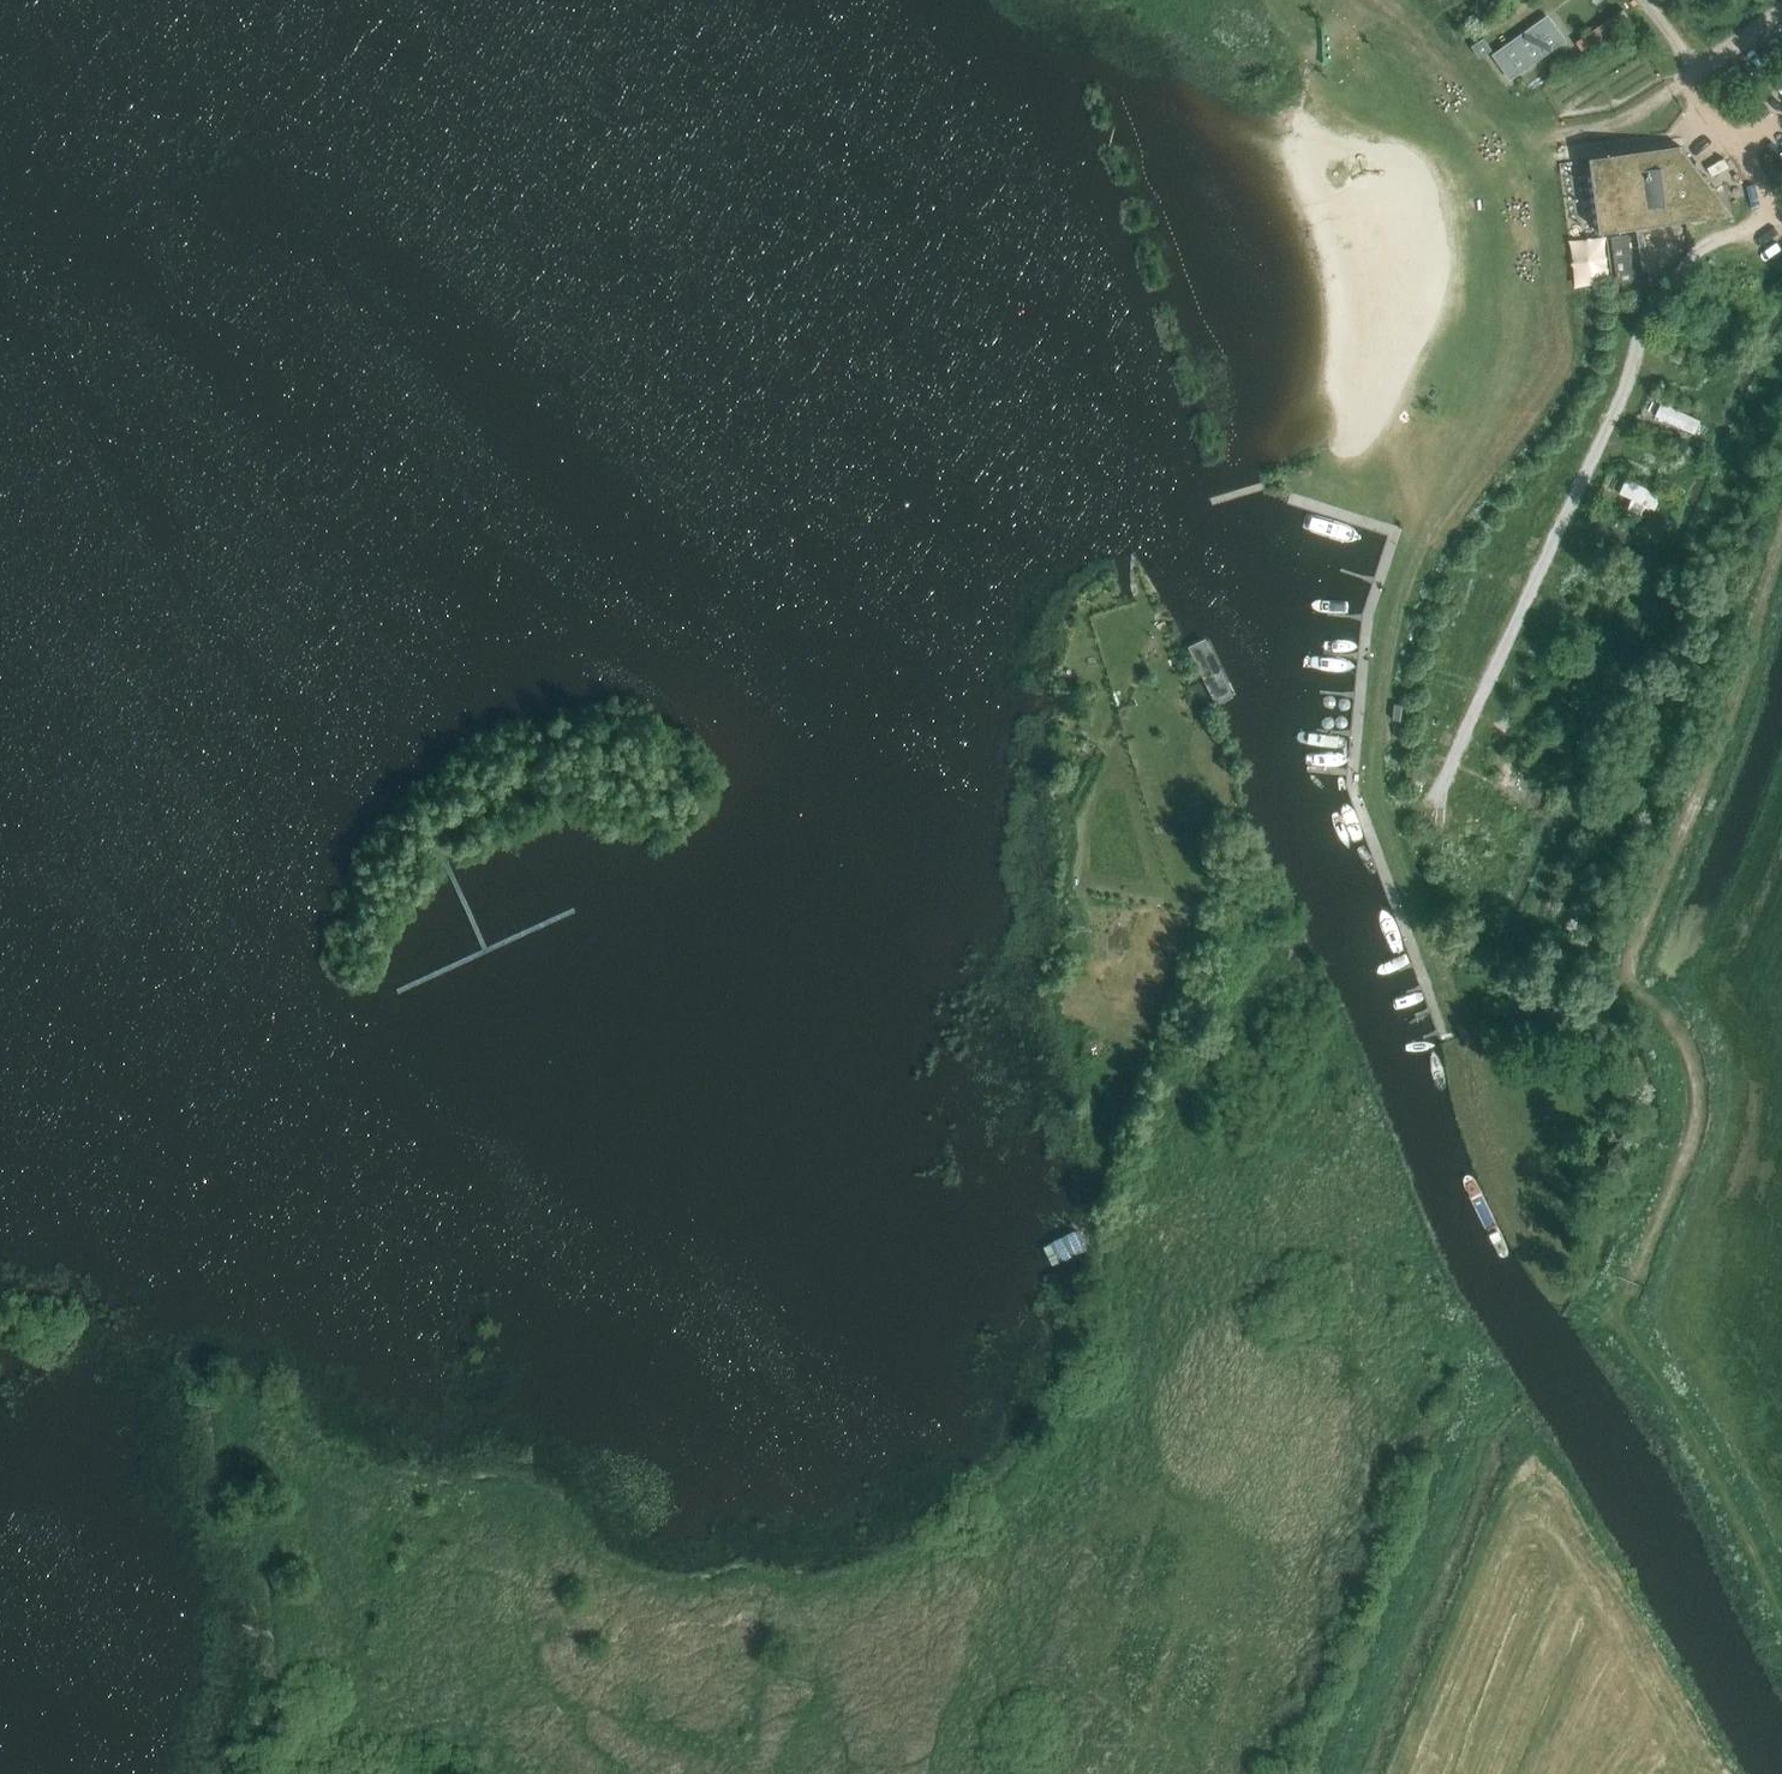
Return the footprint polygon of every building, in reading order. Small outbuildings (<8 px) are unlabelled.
[(1568,46),(1548,18),(1492,59),(1510,85),(1568,46)] [(1493,54),(1484,41),(1471,50),(1480,63),(1493,54)] [(1734,216),(1681,147),(1601,158),(1611,233),(1734,216)] [(1614,238),(1619,283),(1634,282),(1628,236),(1614,238)] [(1704,372),(1714,377),(1720,367),(1710,362),(1704,372)] [(1520,784),(1512,801),(1530,809),(1538,791),(1520,784)]
